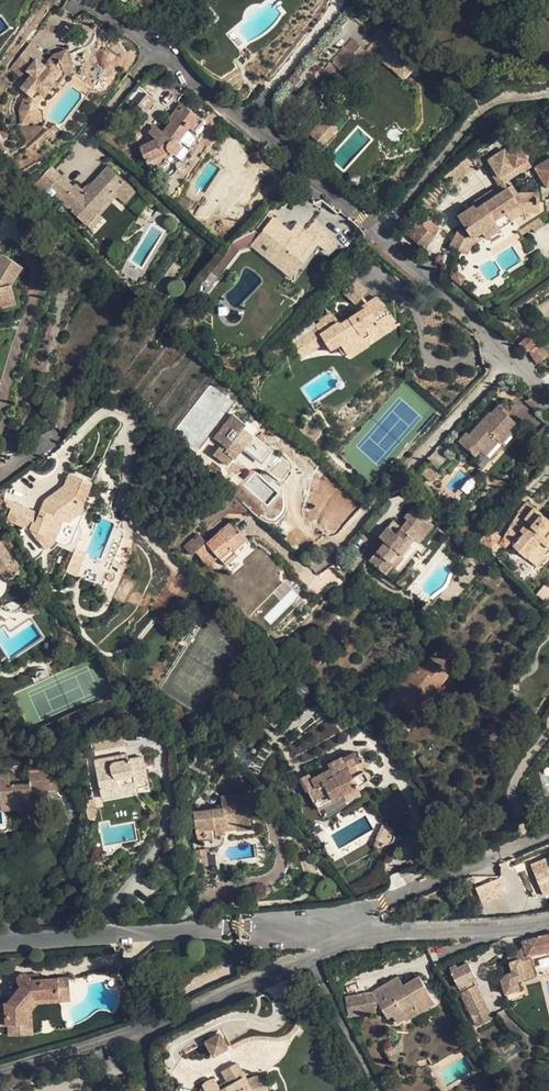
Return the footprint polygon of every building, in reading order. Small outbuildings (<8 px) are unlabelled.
[(37,0),(18,0),(30,9),(37,0)] [(280,101),(290,110),(315,82),(315,75),(324,73),(330,78),(345,92),(346,91),(345,91),(355,81),(349,76),(345,72),(371,45),(375,48),(390,62),(389,64),(403,76),(416,61),(399,44),(396,47),(389,40),(391,37),(381,27),(370,38),(362,32),(366,28),(350,13),(289,85),(292,88),(280,101)] [(42,55),(43,53),(30,43),(20,55),(31,64),(36,59),(38,60),(42,55)] [(375,48),(371,45),(345,72),(349,76),(374,50),(375,48)] [(390,62),(375,48),(374,50),(389,64),(390,62)] [(20,55),(10,68),(25,81),(20,88),(28,94),(34,99),(39,92),(44,96),(53,85),(52,83),(62,70),(64,69),(66,76),(74,72),(66,50),(52,55),(48,60),(44,65),(38,60),(36,59),(31,64),(20,55)] [(38,60),(44,65),(48,60),(42,55),(38,60)] [(330,78),(324,73),(315,75),(315,82),(330,78)] [(358,84),(355,81),(345,91),(346,91),(349,94),(358,84)] [(153,98),(139,87),(130,98),(143,109),(153,98)] [(27,99),(24,98),(19,111),(21,124),(41,122),(39,110),(37,109),(40,102),(44,96),(39,92),(34,99),(28,94),(27,99)] [(191,128),(199,118),(181,102),(167,119),(170,122),(163,131),(159,128),(152,136),(155,139),(146,143),(154,158),(168,151),(171,153),(175,154),(179,152),(181,148),(181,145),(179,141),(190,128),(191,128)] [(345,115),(337,107),(326,120),(332,125),(334,124),(340,129),(349,118),(345,115)] [(326,120),(326,119),(310,135),(320,144),(332,132),(331,131),(330,129),(331,128),(331,127),(332,125),(326,120)] [(514,120),(506,126),(510,133),(519,128),(514,120)] [(148,132),(152,136),(159,128),(154,124),(148,132)] [(340,129),(334,124),(332,125),(331,127),(331,128),(330,129),(331,131),(332,132),(335,135),(340,129)] [(320,144),(310,135),(308,138),(318,147),(320,144)] [(506,149),(489,160),(499,177),(526,160),(518,147),(508,153),(506,149)] [(158,165),(166,161),(165,160),(171,153),(168,151),(154,158),(158,165)] [(466,154),(442,176),(452,188),(476,166),(466,154)] [(535,168),(546,186),(548,185),(548,159),(535,168)] [(499,177),(489,160),(484,163),(500,187),(504,184),(503,183),(499,177)] [(530,166),(526,160),(499,177),(503,183),(530,166)] [(125,182),(107,165),(82,192),(74,184),(71,186),(53,170),(41,184),(85,225),(88,227),(98,215),(96,213),(115,192),(125,182)] [(147,202),(125,182),(115,192),(127,203),(140,213),(147,202)] [(500,187),(492,192),(495,197),(507,189),(504,184),(500,187)] [(474,202),(475,205),(458,216),(466,227),(473,238),(483,232),(486,236),(487,238),(513,221),(519,231),(529,224),(540,217),(547,212),(547,204),(538,206),(538,193),(516,193),(512,186),(507,189),(495,197),(492,192),(491,191),(474,202)] [(294,274),(320,241),(323,243),(329,248),(335,240),(329,235),(332,231),(317,220),(308,231),(297,223),(291,232),(272,217),(258,234),(275,248),(270,254),(294,274)] [(412,218),(406,227),(413,232),(409,237),(424,248),(434,236),(439,227),(427,217),(421,225),(412,218)] [(532,229),(534,233),(546,225),(540,217),(529,224),(532,229)] [(529,224),(519,231),(522,235),(532,229),(529,224)] [(406,227),(402,231),(409,237),(413,232),(406,227)] [(473,238),(466,227),(458,232),(451,247),(467,255),(471,245),(476,242),(473,238)] [(252,243),(258,234),(254,232),(244,237),(252,243)] [(483,232),(473,238),(476,242),(486,236),(483,232)] [(275,248),(258,234),(252,243),(250,245),(252,247),(266,258),(269,254),(275,248)] [(252,243),(244,237),(231,244),(235,247),(239,251),(252,247),(250,245),(252,243)] [(323,243),(320,241),(294,274),(291,278),(294,280),(323,243)] [(213,284),(239,251),(235,247),(231,244),(205,278),(213,284)] [(15,299),(12,284),(22,266),(2,254),(0,256),(0,303),(15,299)] [(291,278),(294,274),(269,254),(266,258),(291,278)] [(458,272),(453,279),(459,284),(464,277),(458,272)] [(213,284),(205,278),(196,288),(205,295),(213,284)] [(355,304),(367,290),(354,279),(342,292),(355,304)] [(397,326),(377,296),(361,307),(362,310),(340,324),(336,317),(330,312),(318,320),(320,321),(313,325),(316,329),(325,343),(330,351),(337,346),(340,344),(345,353),(346,355),(348,353),(366,342),(379,333),(382,336),(397,326)] [(16,304),(15,299),(0,303),(0,307),(16,304)] [(292,345),(301,358),(325,343),(316,329),(292,345)] [(382,336),(379,333),(366,342),(368,345),(382,336)] [(531,335),(521,342),(536,364),(547,357),(531,335)] [(368,345),(366,342),(348,353),(350,356),(368,345)] [(337,346),(343,355),(345,353),(340,344),(337,346)] [(466,432),(458,441),(475,456),(480,450),(485,455),(498,441),(502,444),(512,432),(509,429),(515,422),(507,415),(509,412),(499,403),(491,413),(489,412),(482,418),(477,425),(468,434),(466,432)] [(246,425),(232,414),(214,438),(224,446),(222,448),(219,446),(213,454),(226,465),(232,458),(234,459),(239,453),(243,447),(261,460),(270,448),(244,428),(246,425)] [(509,429),(512,432),(518,425),(515,422),(509,429)] [(480,450),(475,456),(484,464),(502,444),(498,441),(485,455),(480,450)] [(263,462),(261,460),(243,447),(239,453),(259,468),(263,462)] [(273,450),(270,448),(261,460),(263,462),(273,450)] [(292,471),(291,463),(281,456),(268,473),(282,486),(283,483),(292,471)] [(69,473),(64,486),(44,501),(39,513),(36,522),(33,521),(30,529),(45,550),(51,546),(54,542),(58,544),(64,545),(66,545),(69,545),(71,544),(72,542),(78,527),(67,522),(81,512),(83,508),(82,505),(92,482),(69,473)] [(547,520),(548,518),(548,504),(540,514),(527,502),(517,513),(531,524),(512,545),(537,567),(548,555),(545,553),(548,548),(548,521),(547,520)] [(15,524),(22,506),(13,503),(7,520),(15,524)] [(36,522),(39,513),(22,506),(15,524),(30,529),(33,521),(36,522)] [(397,533),(388,526),(378,537),(385,542),(369,562),(385,574),(388,577),(404,558),(408,561),(422,544),(419,542),(434,524),(412,507),(404,518),(407,520),(402,527),(397,533)] [(78,527),(83,516),(81,512),(67,522),(78,527)] [(509,543),(512,545),(531,524),(517,513),(504,536),(510,542),(509,543)] [(397,533),(402,527),(393,520),(388,526),(397,533)] [(206,543),(198,534),(183,547),(191,556),(196,552),(201,558),(200,559),(207,566),(218,557),(226,566),(238,555),(234,551),(247,539),(231,521),(206,543)] [(119,527),(115,526),(101,560),(92,582),(104,587),(105,582),(108,583),(111,583),(114,581),(115,579),(116,576),(115,573),(113,571),(110,570),(124,536),(119,527)] [(64,545),(75,548),(82,533),(83,531),(82,528),(78,527),(72,542),(71,544),(69,545),(66,545),(64,545)] [(491,527),(478,542),(491,554),(500,544),(499,543),(503,538),(491,527)] [(510,542),(504,536),(503,538),(499,543),(500,544),(505,547),(509,543),(510,542)] [(1,573),(5,579),(19,571),(0,542),(0,573),(1,573)] [(66,571),(77,575),(86,552),(75,548),(66,571)] [(352,571),(362,559),(349,549),(340,562),(352,571)] [(404,558),(388,577),(392,580),(408,561),(404,558)] [(188,621),(198,628),(205,617),(195,610),(188,621)] [(414,663),(391,691),(402,700),(409,691),(419,699),(425,704),(449,675),(429,659),(421,668),(414,663)] [(409,691),(402,700),(412,708),(419,699),(409,691)] [(332,719),(285,743),(297,765),(333,747),(328,738),(339,732),(332,719)] [(93,761),(101,799),(137,792),(136,788),(149,786),(143,756),(128,760),(118,762),(117,756),(93,761)] [(348,806),(362,796),(358,787),(367,782),(363,773),(356,759),(346,765),(347,768),(335,775),(333,771),(331,768),(310,779),(313,784),(314,786),(307,789),(323,822),(347,804),(348,806)] [(347,768),(346,765),(333,771),(335,775),(347,768)] [(32,808),(31,790),(57,788),(55,768),(28,770),(29,783),(10,785),(9,773),(0,774),(0,806),(0,811),(32,808)] [(237,831),(251,830),(247,793),(220,796),(222,808),(193,812),(196,834),(196,838),(197,839),(199,841),(201,841),(213,840),(212,834),(225,832),(224,826),(236,824),(237,831)] [(89,818),(95,818),(93,809),(96,809),(94,799),(86,801),(88,810),(87,810),(89,818)] [(224,826),(225,832),(237,831),(236,824),(224,826)] [(392,828),(381,824),(374,838),(386,844),(387,844),(390,840),(392,835),(393,830),(392,828)] [(179,861),(181,859),(176,854),(171,859),(176,864),(179,861)] [(530,861),(543,896),(548,894),(548,854),(530,861)] [(206,855),(196,856),(197,866),(208,865),(206,855)] [(524,865),(536,894),(541,892),(528,863),(524,865)] [(475,887),(482,904),(507,894),(499,877),(475,887)] [(523,941),(525,949),(508,955),(513,972),(506,975),(502,979),(506,994),(519,990),(517,981),(534,975),(528,956),(548,950),(548,934),(523,941)] [(468,963),(458,968),(452,971),(460,987),(473,980),(476,978),(468,963)] [(8,1024),(27,1023),(26,1009),(35,999),(59,997),(58,988),(69,987),(69,977),(31,980),(30,979),(28,975),(26,974),(24,973),(23,973),(20,974),(17,978),(17,982),(18,983),(21,986),(7,1002),(0,1003),(0,1025),(8,1024)] [(384,1005),(381,1007),(388,1019),(393,1016),(413,1003),(419,1013),(435,1003),(420,976),(404,986),(401,981),(382,993),(386,999),(382,1001),(384,1005)] [(401,981),(398,977),(373,992),(376,1008),(381,1007),(384,1005),(382,1001),(386,999),(382,993),(401,981)] [(460,987),(458,988),(460,992),(476,985),(473,980),(460,987)] [(477,1026),(492,1019),(476,985),(460,992),(477,1026)] [(69,987),(58,988),(59,997),(59,1001),(71,1000),(69,987)] [(373,992),(362,994),(366,1013),(376,1011),(376,1008),(373,992)] [(362,994),(344,998),(348,1016),(366,1013),(362,994)] [(35,999),(26,1009),(31,1010),(37,1003),(35,999)] [(413,1003),(393,1016),(397,1023),(404,1018),(406,1021),(419,1013),(413,1003)] [(32,1023),(27,1023),(8,1024),(9,1036),(33,1034),(32,1023)] [(220,1033),(204,1042),(213,1057),(228,1049),(220,1033)] [(521,1050),(514,1036),(496,1047),(504,1060),(521,1050)] [(428,1058),(433,1067),(463,1049),(458,1041),(428,1058)] [(392,1045),(384,1050),(391,1063),(400,1058),(392,1045)] [(213,1057),(222,1074),(202,1085),(205,1090),(268,1090),(263,1073),(246,1078),(237,1062),(236,1062),(228,1049),(213,1057)]
